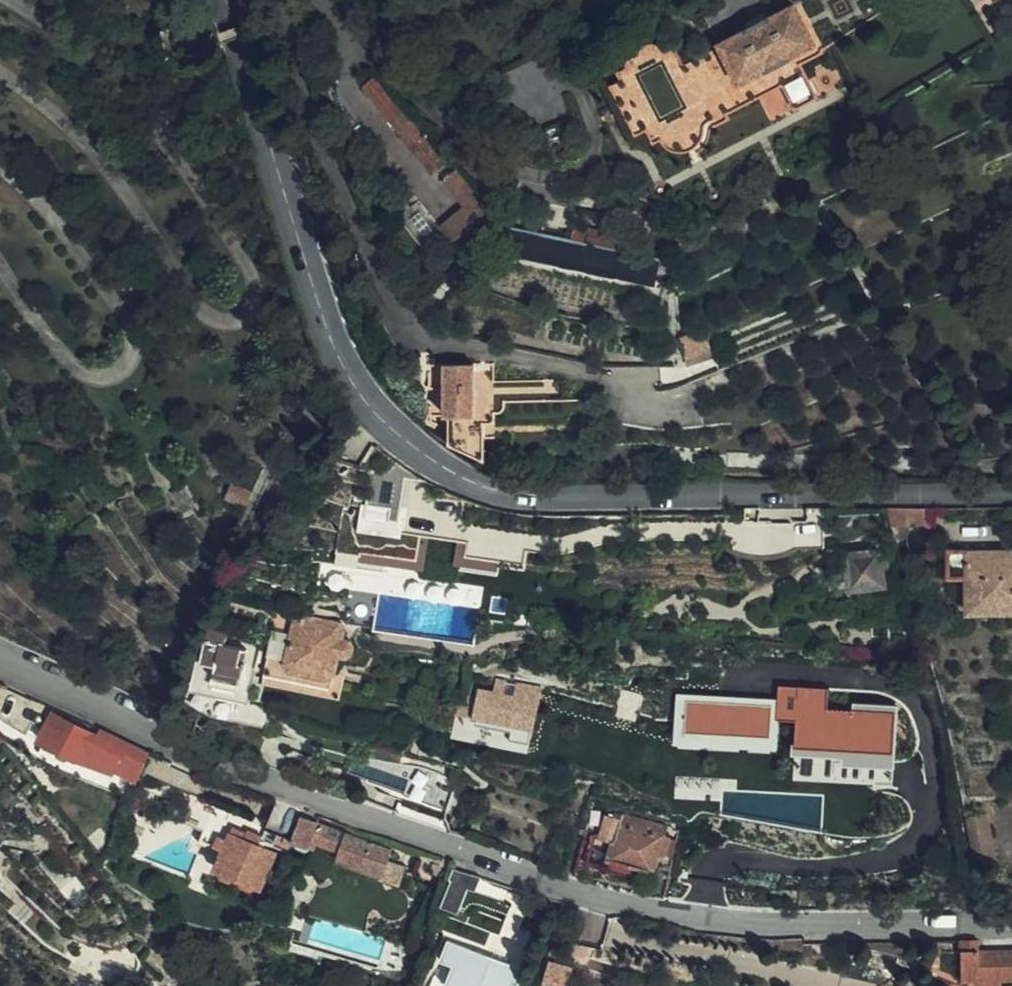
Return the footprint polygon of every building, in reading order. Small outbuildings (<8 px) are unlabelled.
[(814,53),(791,11),(678,68),(666,47),(659,50),(650,46),(641,45),(628,50),(626,52),(621,59),(619,63),(618,71),(607,76),(612,84),(602,90),(628,141),(638,136),(643,144),(653,138),(660,143),(666,146),(674,147),(684,144),(692,137),(698,123),(775,84),(787,109),(809,98),(793,64),(814,53)] [(423,176),(439,165),(397,115),(399,113),(371,78),(356,89),(394,138),(393,139),(423,176)] [(484,212),(450,169),(433,183),(454,209),(430,228),(443,245),(484,212)] [(504,230),(499,252),(501,253),(500,259),(648,290),(653,262),(623,256),(563,243),(504,230)] [(563,243),(623,256),(625,243),(566,230),(563,243)] [(714,352),(707,331),(679,338),(686,361),(714,352)] [(714,352),(686,361),(687,367),(717,359),(714,352)] [(454,380),(455,454),(488,466),(487,421),(481,421),(479,380),(454,380)] [(400,462),(379,446),(365,464),(385,479),(409,484),(417,473),(400,462)] [(485,525),(488,504),(464,498),(418,491),(418,487),(392,484),(388,512),(365,509),(364,518),(379,520),(378,529),(422,535),(419,557),(452,561),(454,554),(472,556),(474,547),(455,545),(459,517),(474,518),(473,524),(485,525)] [(892,530),(897,546),(910,543),(910,539),(913,534),(915,531),(927,531),(926,511),(887,509),(892,530)] [(935,511),(926,511),(927,531),(935,531),(935,511)] [(825,547),(824,517),(744,519),(745,549),(825,547)] [(897,546),(892,530),(873,533),(875,554),(878,579),(895,577),(892,551),(897,546)] [(551,560),(552,535),(490,532),(489,559),(551,560)] [(344,583),(349,561),(287,545),(280,566),(344,583)] [(878,579),(875,554),(850,557),(853,581),(878,579)] [(1011,618),(1011,558),(973,559),(973,555),(949,556),(950,583),(971,583),(972,619),(1011,618)] [(894,580),(897,608),(905,607),(903,579),(894,580)] [(297,615),(297,616),(343,629),(344,625),(297,615)] [(343,629),(297,616),(293,633),(343,645),(344,639),(346,630),(343,629)] [(293,633),(274,629),(263,671),(334,688),(340,657),(344,658),(347,646),(343,645),(293,633)] [(255,672),(260,655),(246,645),(245,652),(227,647),(229,634),(214,630),(211,640),(206,639),(193,683),(216,690),(213,700),(248,710),(250,703),(255,704),(257,697),(258,692),(252,690),(253,685),(248,683),(251,676),(251,671),(255,672)] [(347,646),(355,647),(353,642),(350,640),(344,639),(343,645),(347,646)] [(355,649),(355,647),(347,646),(344,658),(346,658),(351,657),(354,653),(355,649)] [(717,699),(719,668),(687,667),(686,699),(717,699)] [(332,698),(334,688),(263,671),(261,679),(261,681),(267,683),(332,698)] [(263,699),(267,683),(261,681),(261,679),(251,676),(248,683),(253,685),(252,690),(258,692),(257,697),(263,699)] [(531,730),(538,689),(496,679),(493,690),(476,687),(474,696),(460,693),(455,715),(510,726),(531,730)] [(893,751),(894,699),(836,696),(837,690),(766,685),(765,706),(774,706),(773,746),(893,751)] [(717,712),(717,699),(686,699),(685,712),(688,711),(717,712)] [(692,712),(688,711),(685,712),(680,712),(672,717),(667,724),(666,734),(669,741),(675,748),(683,751),(691,750),(699,747),(704,740),(706,730),(704,723),(699,716),(692,712)] [(117,768),(138,778),(147,754),(101,732),(98,738),(82,730),(82,727),(73,722),(71,725),(54,715),(40,742),(79,761),(114,773),(117,768)] [(531,730),(510,726),(507,740),(528,744),(531,730)] [(400,807),(444,821),(443,820),(454,789),(410,775),(400,807)] [(291,838),(298,819),(299,815),(272,806),(265,828),(291,838)] [(649,873),(643,896),(664,900),(671,872),(654,867),(656,859),(662,859),(668,839),(663,837),(666,825),(622,812),(622,815),(606,810),(599,833),(614,838),(608,862),(649,873)] [(291,838),(289,843),(311,850),(313,845),(338,853),(334,865),(395,885),(402,867),(386,861),(389,852),(315,828),(315,825),(298,819),(291,838)] [(545,863),(554,836),(525,826),(501,819),(492,845),(517,853),(545,863)] [(965,825),(973,867),(995,862),(987,819),(965,825)] [(260,848),(261,842),(242,833),(239,839),(228,834),(213,870),(260,889),(263,882),(268,884),(272,872),(267,870),(274,853),(260,848)] [(427,882),(434,860),(420,856),(419,856),(412,878),(427,882)] [(657,955),(662,930),(611,920),(606,945),(657,955)] [(975,940),(959,940),(959,953),(963,953),(976,952),(975,940)] [(433,978),(453,985),(518,985),(524,969),(507,962),(509,957),(490,950),(487,956),(445,942),(433,978)] [(575,955),(594,961),(598,947),(578,942),(575,955)] [(598,947),(594,961),(619,967),(623,954),(598,947)] [(976,952),(963,953),(963,984),(979,983),(979,985),(1004,985),(1004,983),(1011,982),(1011,951),(976,952)] [(540,985),(541,985),(550,985),(555,966),(545,963),(540,985)]
